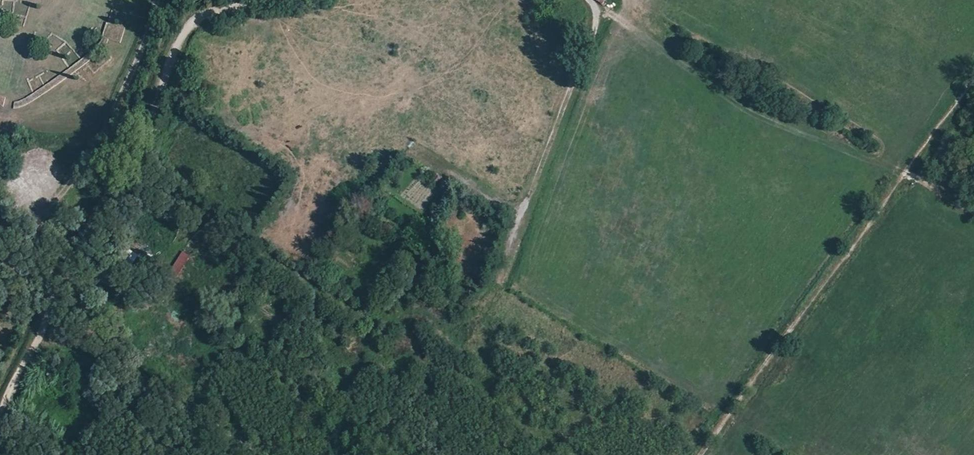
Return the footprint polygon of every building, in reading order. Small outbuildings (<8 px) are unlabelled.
[(119,42),(125,28),(108,21),(103,35),(119,42)] [(418,250),(431,258),(436,250),(422,242),(418,250)] [(181,272),(191,256),(184,251),(173,266),(181,272)] [(149,280),(155,283),(160,275),(154,272),(149,280)] [(155,320),(169,328),(174,319),(160,312),(155,320)] [(188,391),(196,397),(203,388),(188,379),(183,385),(190,390),(188,391)] [(103,406),(105,403),(86,388),(79,398),(91,407),(96,400),(103,406)] [(298,433),(288,448),(294,452),(304,437),(298,433)]
